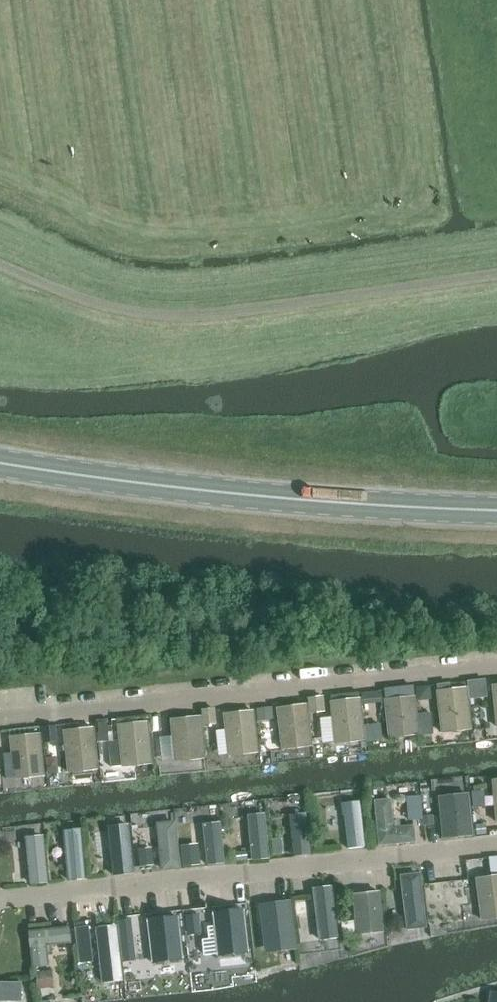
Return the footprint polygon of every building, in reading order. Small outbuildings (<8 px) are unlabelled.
[(484,680),(468,682),(470,698),(486,696),(484,680)] [(429,686),(417,688),(418,700),(430,699),(429,686)] [(454,730),(459,730),(462,731),(466,730),(469,729),(471,728),(466,688),(437,692),(441,732),(444,731),(447,732),(451,732),(454,730)] [(330,696),(331,702),(330,702),(332,718),(334,742),(337,742),(340,743),(344,742),(347,741),(352,740),(355,741),(358,741),(361,739),(364,739),(360,699),(359,693),(330,696)] [(322,697),(307,698),(309,713),(324,712),(322,697)] [(414,702),(384,705),(388,741),(418,738),(414,702)] [(309,745),(311,745),(306,705),(277,709),(282,749),(284,748),(288,749),(291,749),(294,747),(299,747),(302,747),(306,747),(309,745)] [(214,709),(202,710),(203,725),(213,724),(215,721),(214,709)] [(225,730),(228,755),(230,754),(234,755),(237,755),(240,753),(245,753),(248,754),(252,753),(255,752),(258,752),(253,711),(224,714),(225,730)] [(175,760),(192,759),(195,760),(199,759),(202,758),(204,757),(200,717),(171,720),(175,760)] [(132,766),(135,764),(139,764),(142,765),(146,765),(149,763),(151,763),(147,722),(119,725),(122,766),(125,765),(128,766),(132,766)] [(54,726),(42,727),(43,739),(56,738),(54,726)] [(93,728),(79,730),(67,731),(63,731),(68,772),(70,771),(74,772),(77,772),(80,770),(85,770),(88,771),(92,770),(95,769),(98,769),(93,728)] [(44,775),(39,734),(10,737),(14,778),(31,776),(34,777),(38,777),(41,775),(44,775)] [(484,790),(471,792),(473,808),(486,806),(484,790)] [(422,794),(407,795),(408,818),(423,818),(422,794)] [(443,838),(473,835),(468,795),(438,798),(443,838)] [(415,842),(413,826),(399,827),(399,821),(393,822),(390,799),(374,801),(379,845),(415,842)] [(343,813),(344,814),(348,849),(364,847),(359,803),(352,804),(351,803),(343,804),(342,805),(343,813)] [(268,858),(264,814),(248,816),(252,860),(268,858)] [(305,814),(290,815),(294,856),(309,854),(305,814)] [(432,816),(423,817),(424,824),(433,823),(432,816)] [(178,868),(174,823),(158,824),(162,869),(178,868)] [(223,863),(219,823),(203,824),(207,865),(223,863)] [(485,824),(475,825),(476,835),(486,833),(485,824)] [(128,825),(109,827),(114,875),(133,873),(128,825)] [(64,831),(68,880),(84,878),(80,830),(64,831)] [(30,883),(46,882),(42,838),(39,838),(36,837),(32,838),(29,839),(26,839),(30,883)] [(283,838),(270,840),(272,855),(285,853),(283,838)] [(151,854),(137,855),(138,866),(152,865),(151,854)] [(419,874),(401,876),(408,930),(425,928),(419,874)] [(476,879),(481,919),(484,919),(487,920),(491,919),(494,917),(496,917),(496,876),(476,879)] [(336,937),(331,888),(314,890),(315,896),(319,929),(317,931),(318,938),(321,940),(328,940),(330,938),(336,937)] [(356,921),(355,923),(356,933),(357,934),(365,933),(367,932),(382,931),(378,892),(353,895),(356,920),(356,921)] [(307,901),(296,903),(297,914),(308,913),(307,901)] [(294,942),(289,902),(260,905),(264,937),(263,939),(264,945),(265,947),(272,946),(273,944),(294,942)] [(245,907),(216,910),(221,952),(250,949),(245,907)] [(180,914),(151,917),(156,959),(185,956),(180,914)] [(188,932),(200,931),(198,915),(186,916),(188,932)] [(120,937),(132,936),(131,919),(118,921),(120,937)] [(33,965),(49,963),(47,943),(71,941),(69,924),(29,928),(33,965)] [(90,924),(77,925),(79,962),(92,961),(90,924)] [(103,967),(117,965),(113,927),(99,929),(103,967)] [(18,1001),(18,983),(0,983),(0,1000),(18,1001)]
